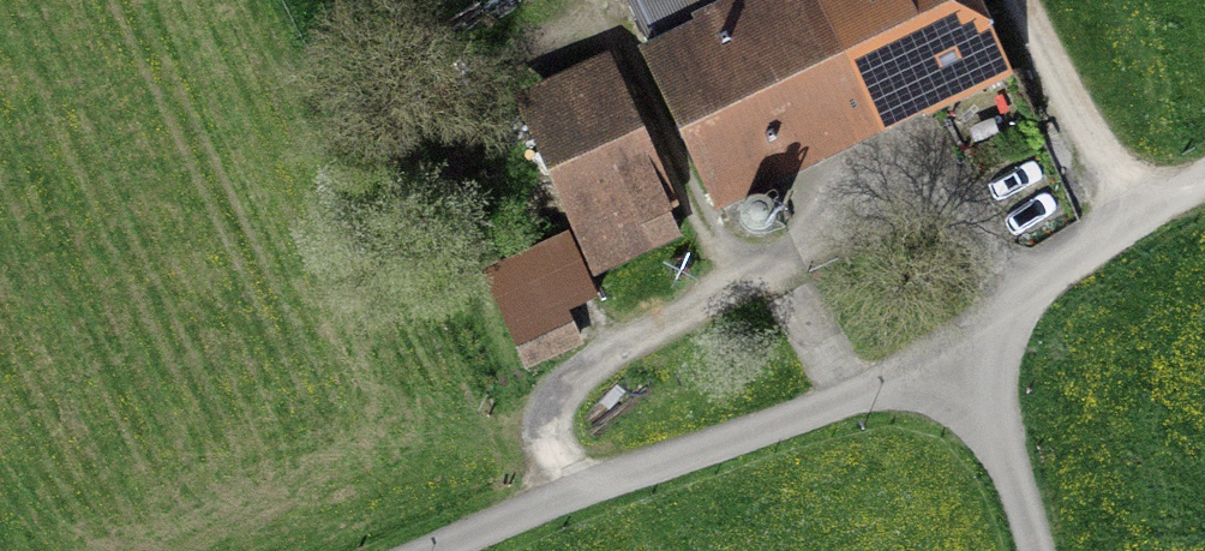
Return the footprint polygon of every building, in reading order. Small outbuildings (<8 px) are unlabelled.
[(978,0),(624,0),(648,51),(641,55),(719,219),(942,113),(954,139),(998,118),(986,93),(1016,79),(978,0)] [(679,209),(612,57),(512,100),(570,234),(591,281),(684,241),(671,212),(679,209)] [(977,134),(983,145),(1007,133),(1001,122),(977,134)] [(492,294),(527,375),(582,351),(566,315),(600,301),(591,281),(570,234),(537,248),(546,270),(492,294)] [(629,396),(624,388),(602,400),(607,408),(629,396)]
